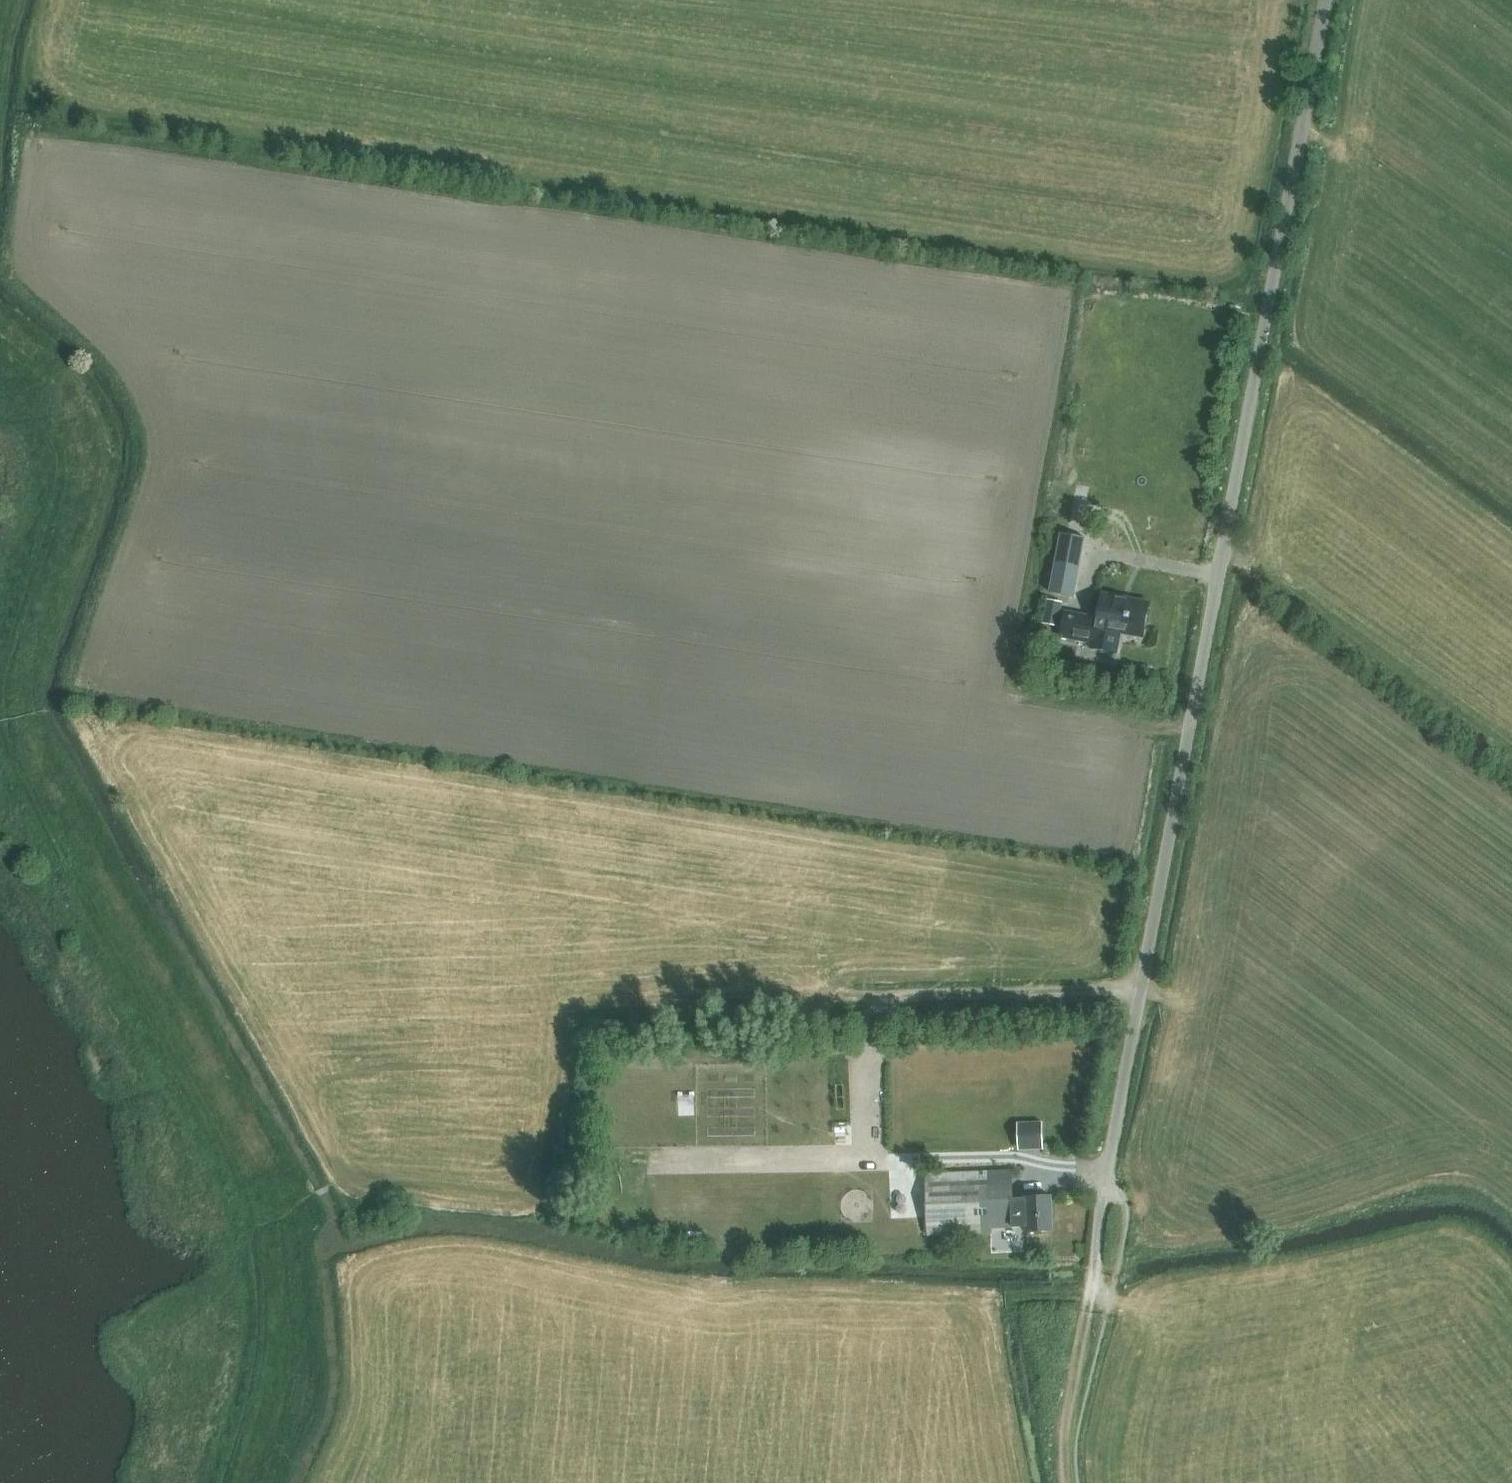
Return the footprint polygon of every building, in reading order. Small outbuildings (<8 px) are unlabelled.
[(1061,533),(1050,593),(1074,597),(1085,538),(1061,533)] [(1151,604),(1104,595),(1099,620),(1067,614),(1063,638),(1094,643),(1093,649),(1118,654),(1122,633),(1145,637),(1151,604)] [(1048,600),(1046,612),(1057,614),(1060,602),(1048,600)] [(1043,1123),(1019,1124),(1020,1148),(1044,1147),(1043,1123)] [(1014,1192),(1013,1171),(912,1175),(914,1236),(1015,1232),(1015,1227),(1027,1226),(1028,1232),(1053,1231),(1051,1198),(1026,1199),(1026,1203),(1010,1204),(1010,1192),(1014,1192)]
